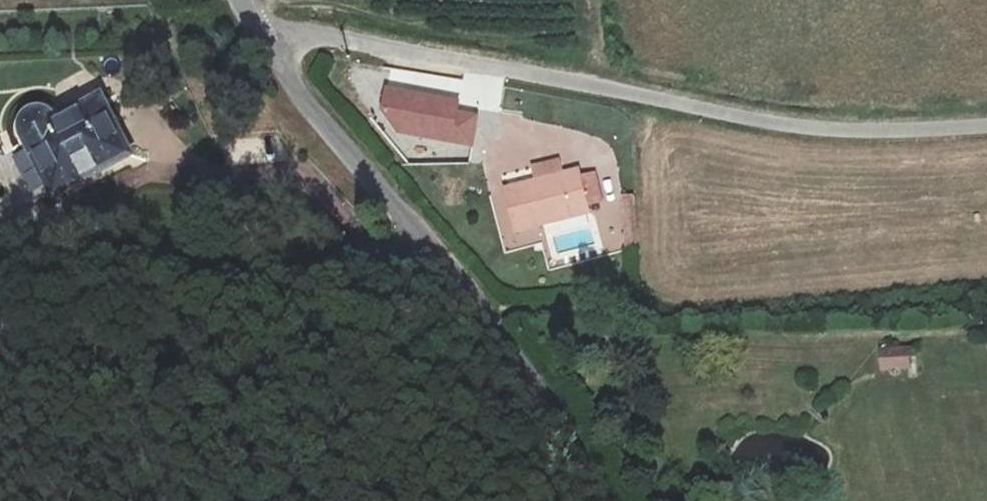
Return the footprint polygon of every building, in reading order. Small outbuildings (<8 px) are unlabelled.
[(26,135),(55,192),(128,155),(102,102),(55,126),(53,121),(49,117),(42,114),(38,114),(34,115),(31,117),(26,122),(25,128),(26,135)] [(533,168),(536,183),(564,176),(561,162),(533,168)] [(506,190),(516,232),(590,214),(588,204),(582,182),(580,172),(564,176),(536,183),(506,190)] [(596,179),(582,182),(588,204),(602,201),(596,179)] [(910,349),(881,351),(882,369),(911,367),(910,349)]
